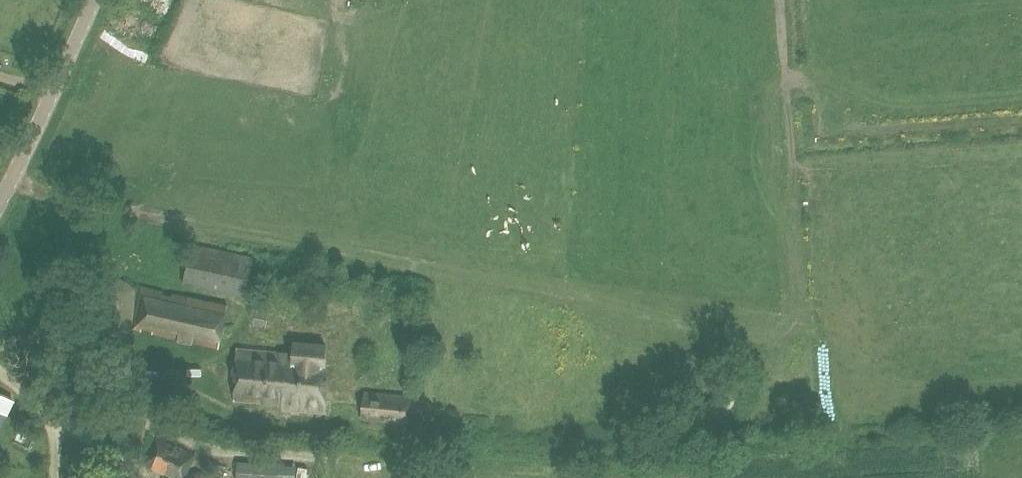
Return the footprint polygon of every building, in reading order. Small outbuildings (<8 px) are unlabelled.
[(246,296),(254,252),(193,239),(183,283),(246,296)] [(133,326),(143,284),(136,277),(124,274),(112,280),(103,319),(110,327),(122,330),(133,326)] [(230,305),(145,284),(135,326),(220,347),(230,305)] [(235,400),(283,403),(283,408),(327,410),(326,341),(295,341),(294,352),(238,348),(235,400)] [(409,423),(412,394),(364,390),(361,419),(409,423)] [(14,399),(0,392),(0,430),(14,399)] [(196,453),(168,440),(152,467),(177,477),(186,477),(196,453)]
